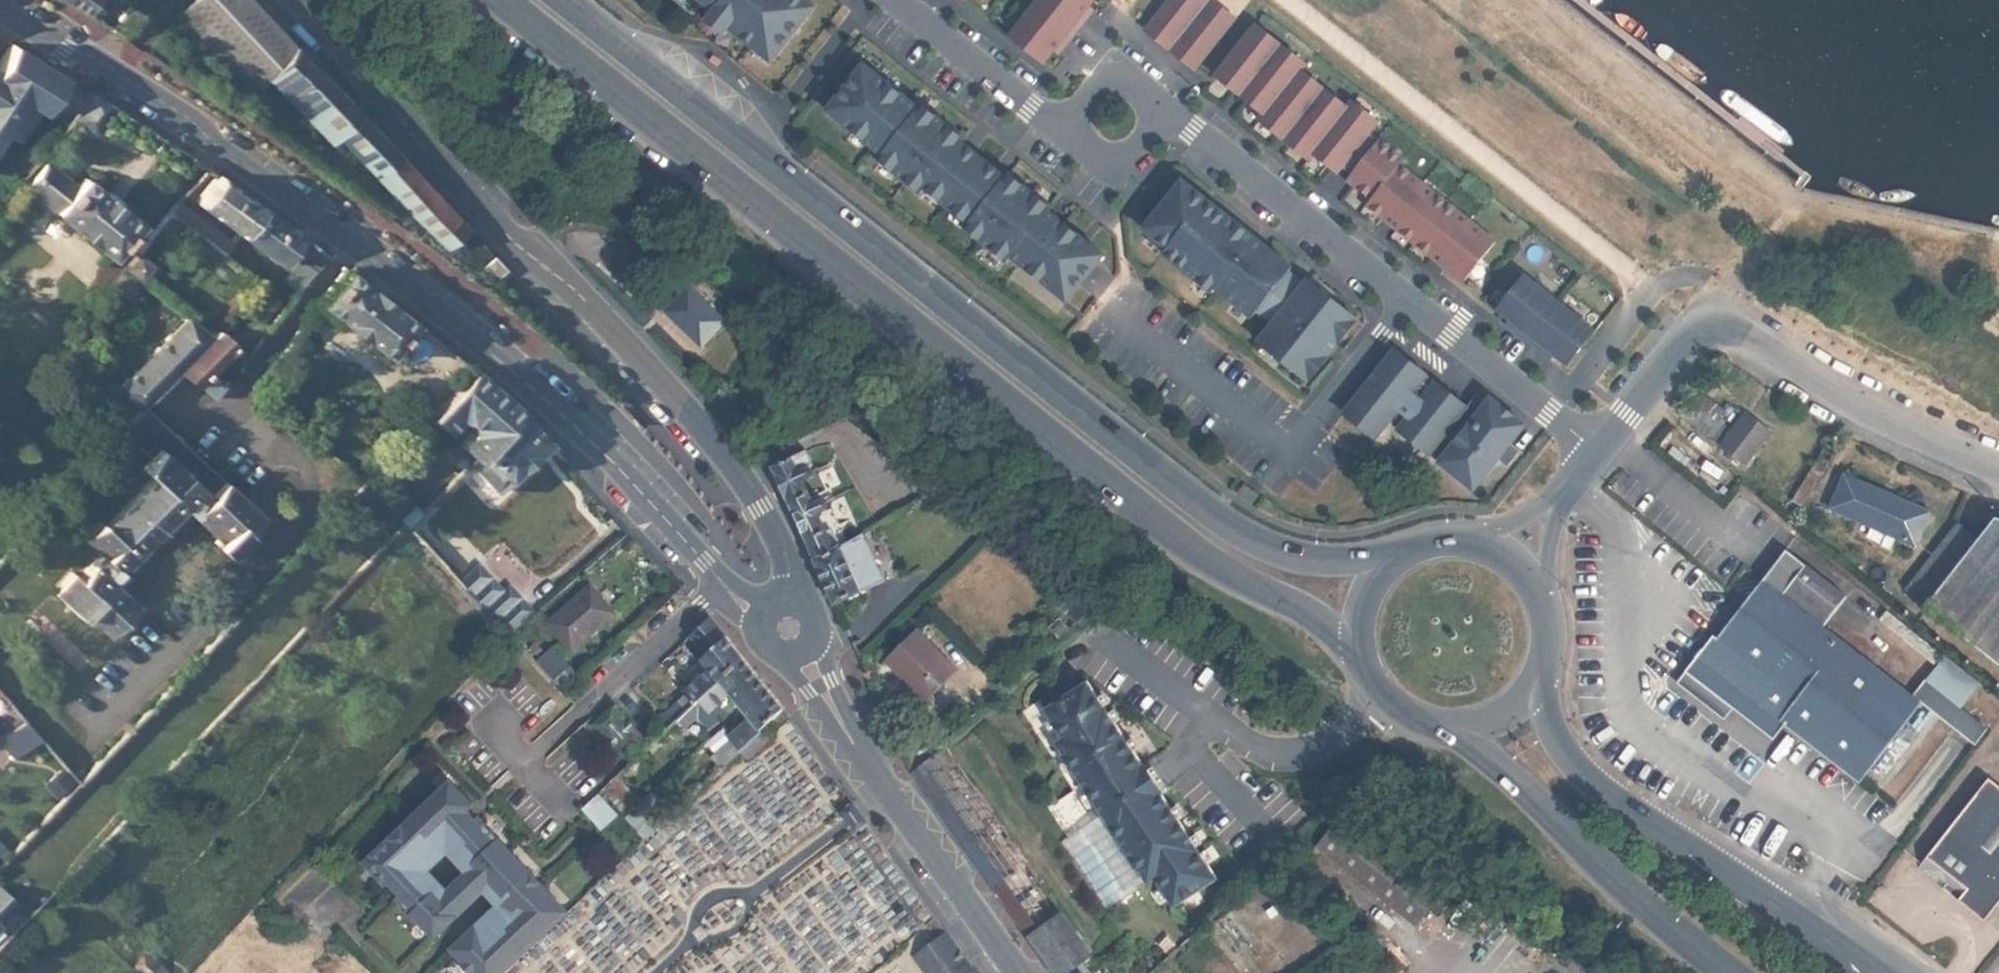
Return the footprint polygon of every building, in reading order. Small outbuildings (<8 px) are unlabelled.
[(82,10),(88,0),(67,0),(82,10)] [(250,0),(193,0),(186,6),(253,78),(263,70),(271,78),(293,45),(250,0)] [(691,15),(701,2),(711,10),(712,10),(708,16),(726,30),(728,28),(729,29),(751,46),(771,61),(814,6),(806,0),(672,0),(691,15)] [(1078,35),(1089,22),(1084,18),(1091,9),(1098,0),(1043,0),(1040,4),(1078,35)] [(1211,0),(1172,0),(1146,32),(1162,45),(1166,39),(1185,54),(1180,60),(1196,72),(1238,21),(1211,0)] [(1078,35),(1040,4),(1011,41),(1046,68),(1056,54),(1063,44),(1068,48),(1078,35)] [(1084,18),(1089,22),(1096,12),(1091,9),(1084,18)] [(703,21),(723,36),(729,29),(728,28),(726,30),(708,16),(712,10),(711,10),(703,21)] [(1237,98),(1279,46),(1256,29),(1215,80),(1237,98)] [(1166,39),(1162,45),(1180,60),(1185,54),(1166,39)] [(4,131),(17,139),(37,106),(43,110),(51,97),(63,78),(64,76),(30,54),(10,41),(0,57),(0,138),(4,131)] [(1063,44),(1056,54),(1061,58),(1068,48),(1063,44)] [(466,228),(293,45),(271,78),(369,183),(376,177),(443,250),(466,228)] [(1264,119),(1301,74),(1306,68),(1279,46),(1237,98),(1264,119)] [(864,69),(827,116),(881,158),(883,160),(879,165),(922,198),(926,193),(927,195),(968,227),(970,228),(966,232),(1008,266),(1012,262),(1014,263),(1068,305),(1105,259),(1051,216),(1049,215),(1052,211),(1009,178),(1002,187),(978,169),(957,152),(964,143),(963,141),(964,139),(966,136),(962,133),(959,136),(958,137),(923,110),(920,113),(918,112),(864,69)] [(1281,142),(1323,91),(1301,74),(1264,119),(1260,125),(1281,142)] [(63,78),(51,97),(62,104),(70,92),(76,96),(79,90),(79,89),(80,88),(63,78)] [(77,111),(90,95),(80,88),(79,89),(79,90),(76,96),(70,92),(62,104),(76,112),(77,111)] [(1313,158),(1348,111),(1323,91),(1281,142),(1309,163),(1313,158)] [(93,122),(108,103),(92,93),(90,95),(77,111),(93,122)] [(1352,177),(1375,149),(1365,141),(1378,125),(1352,105),(1348,111),(1313,158),(1331,171),(1336,165),(1343,170),(1352,177)] [(922,106),(918,112),(920,113),(923,110),(958,137),(959,136),(922,106)] [(963,141),(964,143),(957,152),(978,169),(1002,187),(1009,178),(1052,211),(1049,215),(1051,216),(1055,211),(1009,175),(1005,180),(983,163),(964,148),(968,142),(964,139),(963,141)] [(1375,149),(1352,177),(1359,182),(1354,189),(1371,203),(1400,169),(1404,163),(1379,143),(1375,149)] [(883,160),(881,158),(876,165),(922,201),(927,195),(926,193),(922,198),(879,165),(883,160)] [(1336,165),(1331,171),(1338,177),(1343,170),(1336,165)] [(1400,169),(1371,203),(1366,209),(1385,224),(1390,217),(1395,221),(1423,187),(1400,169)] [(46,171),(31,188),(109,253),(136,221),(83,175),(63,199),(58,194),(64,186),(46,171)] [(194,201),(236,231),(257,203),(249,197),(216,173),(194,201)] [(1352,177),(1347,184),(1354,189),(1359,182),(1352,177)] [(1183,184),(1144,233),(1168,252),(1164,257),(1214,296),(1217,292),(1254,320),(1258,314),(1274,326),(1260,344),(1310,384),(1359,322),(1309,282),(1305,287),(1289,274),(1293,270),(1268,250),(1264,255),(1253,246),(1257,241),(1183,184)] [(1423,187),(1395,221),(1402,226),(1397,233),(1414,246),(1446,205),(1423,187)] [(220,253),(230,240),(177,202),(166,213),(191,231),(220,253)] [(277,261),(299,232),(266,208),(257,203),(236,231),(240,235),(277,261)] [(1446,205),(1414,246),(1433,262),(1438,255),(1444,259),(1472,225),(1446,205)] [(1390,217),(1385,224),(1397,233),(1402,226),(1395,221),(1390,217)] [(1472,225),(1444,259),(1450,265),(1445,271),(1464,286),(1496,245),(1472,225)] [(970,228),(968,227),(963,233),(1009,269),(1014,263),(1012,262),(1008,266),(966,232),(970,228)] [(1257,241),(1253,246),(1264,255),(1268,250),(1257,241)] [(297,291),(327,253),(315,245),(286,280),(297,291)] [(151,265),(136,253),(125,267),(141,279),(151,265)] [(1438,255),(1433,262),(1445,271),(1450,265),(1444,259),(1438,255)] [(495,280),(506,270),(495,258),(484,268),(495,280)] [(385,352),(411,320),(348,271),(345,268),(319,301),(385,352)] [(1528,345),(1558,305),(1524,278),(1497,312),(1511,323),(1520,330),(1516,335),(1528,345)] [(734,318),(698,283),(667,314),(702,349),(734,318)] [(273,321),(282,309),(277,305),(268,316),(273,321)] [(1558,305),(1528,345),(1541,355),(1545,350),(1554,358),(1568,369),(1595,335),(1558,305)] [(209,336),(187,314),(119,384),(131,396),(115,412),(125,423),(145,401),(174,372),(180,365),(209,336)] [(1511,323),(1507,328),(1516,335),(1520,330),(1511,323)] [(232,343),(216,328),(209,336),(180,365),(196,381),(232,343)] [(1545,350),(1541,355),(1550,363),(1554,358),(1545,350)] [(1512,445),(1526,427),(1492,399),(1488,404),(1478,396),(1468,408),(1396,352),(1346,416),(1377,440),(1390,424),(1476,492),(1499,462),(1509,469),(1517,459),(1507,451),(1512,445)] [(470,457),(516,406),(489,382),(469,365),(426,412),(442,427),(458,410),(471,424),(454,443),(470,457)] [(1724,413),(1704,398),(1687,420),(1707,435),(1724,413)] [(125,423),(118,430),(149,459),(140,467),(149,477),(103,525),(98,520),(82,537),(99,554),(77,578),(70,571),(51,592),(78,618),(82,613),(105,636),(135,605),(111,583),(183,508),(214,538),(212,540),(227,555),(250,531),(245,527),(261,511),(145,401),(125,423)] [(490,489),(544,437),(516,406),(470,457),(464,463),(490,489)] [(1746,413),(1721,448),(1748,468),(1773,433),(1746,413)] [(1507,451),(1517,459),(1522,453),(1512,445),(1507,451)] [(814,466),(807,451),(772,466),(789,504),(811,494),(805,478),(813,474),(816,471),(814,468),(812,467),(814,466)] [(1822,452),(1788,508),(1797,513),(1832,458),(1822,452)] [(366,479),(362,482),(371,490),(382,477),(374,469),(372,472),(366,479)] [(821,489),(813,474),(805,478),(811,494),(821,489)] [(1930,512),(1844,475),(1830,508),(1916,545),(1930,512)] [(398,492),(419,512),(426,503),(405,484),(398,492)] [(942,494),(940,490),(927,498),(930,502),(942,494)] [(811,494),(789,504),(815,560),(842,546),(835,529),(828,532),(821,513),(827,510),(830,504),(829,503),(829,501),(823,498),(815,502),(811,494)] [(1998,520),(1983,539),(1934,600),(1931,603),(1998,655),(1998,520)] [(1914,584),(1934,600),(1983,539),(1962,523),(1914,584)] [(876,565),(862,535),(842,546),(815,560),(835,603),(861,590),(862,590),(883,581),(882,579),(876,565)] [(1787,550),(1763,581),(1823,628),(1847,597),(1787,550)] [(459,583),(509,633),(534,612),(508,586),(503,590),(478,564),(459,583)] [(880,567),(876,565),(882,579),(884,575),(880,567)] [(1823,628),(1763,581),(1746,602),(1717,639),(1693,670),(1738,705),(1746,694),(1784,723),(1860,783),(1921,705),(1911,698),(1823,628)] [(612,611),(588,585),(548,620),(571,648),(612,611)] [(1078,599),(1064,588),(1055,596),(1067,609),(1078,599)] [(1078,599),(1067,609),(1081,624),(1095,612),(1078,599)] [(699,658),(723,635),(707,616),(681,640),(697,658),(699,658)] [(958,672),(920,631),(891,658),(910,680),(905,684),(912,693),(917,688),(928,700),(958,672)] [(684,710),(741,656),(723,635),(699,658),(706,665),(682,688),(686,692),(658,719),(666,727),(674,719),(684,710)] [(1717,639),(1713,636),(1680,678),(1721,710),(1727,703),(1772,739),(1784,723),(1746,694),(1738,705),(1693,670),(1717,639)] [(536,662),(552,679),(567,665),(551,648),(536,662)] [(720,764),(733,752),(737,748),(739,750),(740,748),(759,730),(758,728),(783,706),(741,656),(684,710),(674,719),(678,723),(693,710),(697,715),(702,711),(706,715),(707,714),(712,718),(718,713),(714,708),(727,695),(748,717),(728,737),(731,741),(726,746),(715,757),(720,764)] [(1944,657),(1911,698),(1921,705),(1973,746),(1988,727),(1961,706),(1978,684),(1944,657)] [(567,665),(552,679),(563,691),(578,677),(567,665)] [(1093,679),(1041,711),(1058,737),(1048,743),(1096,819),(1140,888),(1151,881),(1168,907),(1218,875),(1093,679)] [(592,726),(627,764),(648,744),(640,736),(612,707),(592,726)] [(767,739),(759,730),(740,748),(748,756),(767,739)] [(1027,935),(1061,910),(1026,862),(1028,861),(1017,846),(1016,847),(1008,836),(1010,835),(945,746),(941,749),(908,772),(1027,935)] [(1998,870),(1998,785),(1989,777),(1917,867),(1958,900),(1989,862),(1998,870)] [(631,798),(612,778),(606,784),(599,791),(618,811),(631,798)] [(450,782),(362,864),(384,888),(399,874),(403,878),(395,885),(402,893),(395,899),(433,940),(484,892),(467,873),(445,893),(425,872),(446,851),(435,839),(446,828),(468,808),(471,805),(450,782)] [(593,797),(581,808),(587,815),(598,829),(602,826),(612,817),(593,797)] [(854,829),(865,821),(860,814),(851,802),(841,809),(849,820),(854,829)] [(624,817),(643,838),(654,828),(634,807),(624,817)] [(468,808),(446,828),(456,838),(477,818),(468,808)] [(1439,894),(1346,814),(1318,847),(1410,927),(1439,894)] [(450,845),(504,901),(498,906),(450,951),(470,972),(479,972),(482,970),(485,972),(502,972),(567,913),(477,818),(456,838),(454,839),(455,840),(450,845)] [(602,826),(598,829),(622,858),(625,855),(602,826)] [(484,892),(498,906),(504,901),(450,845),(455,840),(454,839),(456,838),(446,828),(435,839),(446,851),(467,873),(484,892)] [(1998,903),(1998,870),(1989,862),(1958,900),(1984,921),(1998,903)] [(399,874),(384,888),(395,899),(402,893),(395,885),(403,878),(399,874)] [(1281,912),(1275,905),(1266,912),(1272,920),(1281,912)] [(1092,952),(1061,910),(1027,935),(1055,972),(1082,972),(1075,964),(1092,952)] [(944,930),(917,949),(934,972),(972,972),(973,972),(944,930)] [(138,972),(161,972),(147,959),(136,970),(138,972)]
